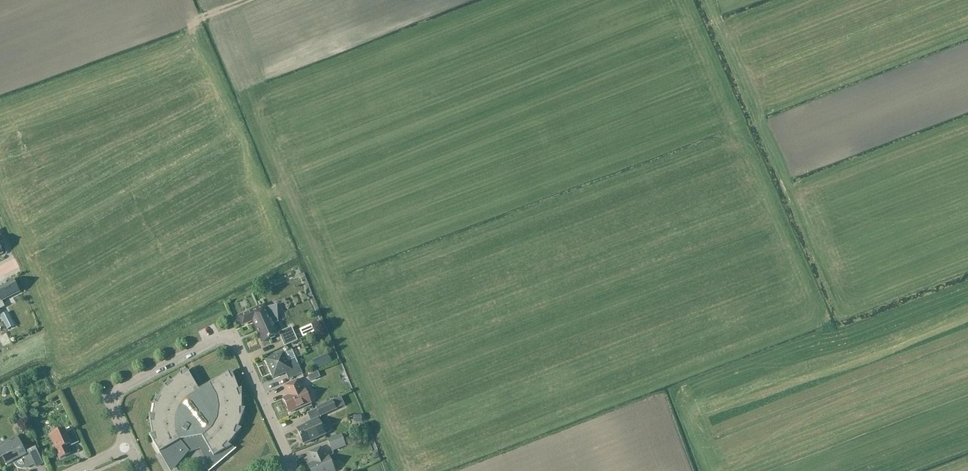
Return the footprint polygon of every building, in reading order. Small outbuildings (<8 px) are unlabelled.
[(4,307),(2,302),(19,293),(13,280),(0,286),(0,309),(4,307)] [(243,326),(247,324),(248,323),(253,321),(263,343),(271,340),(270,339),(278,335),(273,324),(278,322),(277,307),(266,309),(265,306),(239,318),(243,326)] [(8,312),(1,316),(3,322),(10,318),(8,312)] [(285,347),(298,341),(292,327),(279,333),(285,347)] [(303,374),(298,364),(292,350),(288,351),(288,350),(286,351),(286,352),(266,361),(274,378),(285,373),(288,380),(303,374)] [(327,355),(312,361),(316,370),(331,363),(327,355)] [(243,417),(242,416),(242,397),(241,397),(235,379),(234,379),(230,373),(199,391),(188,371),(182,375),(181,374),(166,387),(165,387),(156,403),(155,403),(152,422),(151,423),(154,442),(153,442),(160,453),(162,452),(172,469),(188,450),(200,446),(209,470),(211,470),(236,450),(236,449),(235,450),(229,444),(237,436),(236,435),(243,417)] [(289,397),(283,399),(290,413),(311,404),(305,390),(302,391),(298,381),(285,387),(289,397)] [(344,405),(341,398),(332,402),(317,409),(321,417),(336,410),(336,409),(344,405)] [(38,418),(31,412),(26,417),(33,423),(38,418)] [(309,425),(297,430),(304,445),(325,436),(325,435),(331,432),(326,421),(320,424),(318,419),(308,424),(309,425)] [(65,430),(51,436),(57,450),(56,451),(60,459),(71,454),(68,448),(79,443),(74,431),(66,434),(65,430)] [(341,436),(328,441),(332,452),(345,447),(341,436)] [(2,456),(7,466),(15,461),(17,464),(19,466),(22,467),(25,467),(27,466),(28,468),(34,465),(36,468),(43,464),(35,450),(25,455),(16,438),(0,446),(0,449),(2,453),(2,456)] [(308,466),(310,470),(334,470),(328,457),(325,458),(320,448),(309,453),(314,463),(308,466)]
